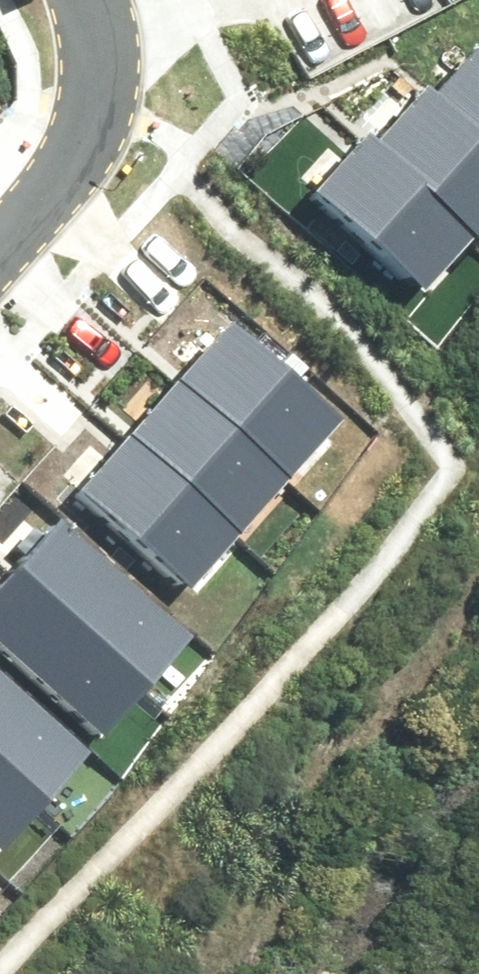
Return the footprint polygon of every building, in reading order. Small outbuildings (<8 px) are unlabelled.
[(421,91),(478,141),(478,40),(471,34),(421,91)] [(373,140),(471,226),(477,231),(478,229),(478,141),(421,91),(418,88),(373,140)] [(471,226),(373,140),(358,127),(305,186),(419,285),(471,226)] [(219,315),(169,372),(280,471),(330,416),(219,315)] [(169,372),(121,426),(232,524),(280,471),(169,372)] [(121,426),(68,486),(179,584),(232,524),(121,426)] [(182,627),(50,509),(6,559),(137,676),(182,627)] [(6,559),(0,565),(0,645),(91,727),(137,676),(6,559)] [(0,669),(0,760),(36,793),(81,743),(0,669)] [(0,760),(0,833),(36,793),(0,760)]
